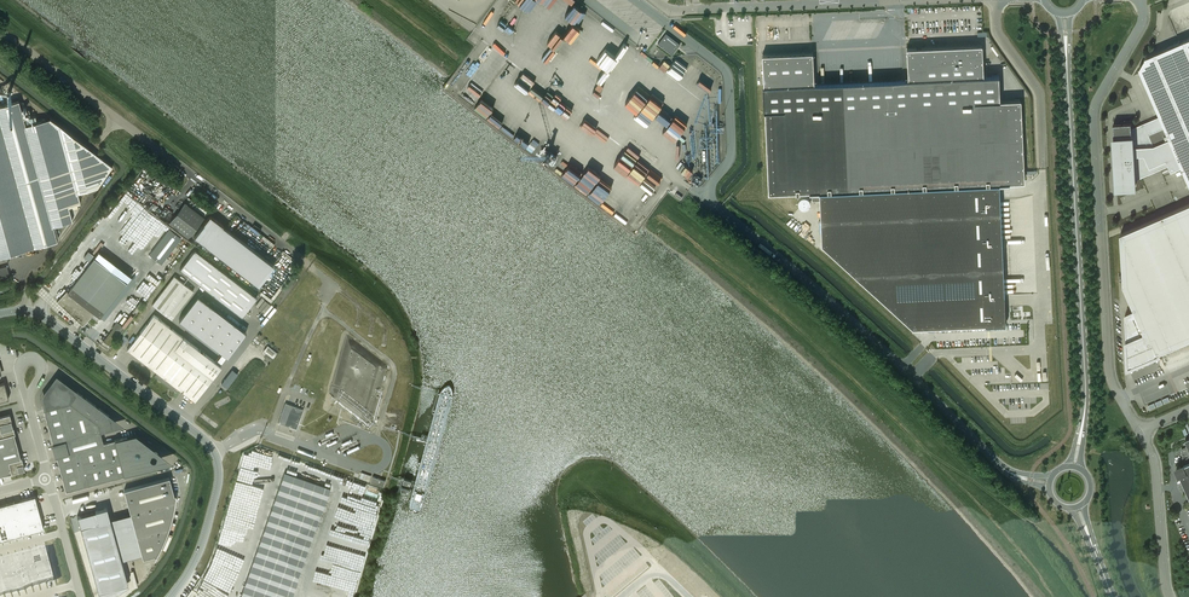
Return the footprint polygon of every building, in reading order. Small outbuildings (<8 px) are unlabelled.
[(680,44),(677,41),(669,35),(667,37),(665,35),(663,38),(662,37),(658,43),(672,54),(680,44)] [(1182,166),(1188,182),(1188,38),(1180,42),(1179,40),(1174,42),(1175,44),(1145,57),(1146,57),(1140,67),(1139,67),(1161,116),(1132,128),(1132,122),(1113,123),(1115,148),(1117,148),(1117,150),(1116,150),(1116,151),(1116,152),(1116,153),(1117,153),(1118,156),(1115,156),(1117,187),(1135,186),(1135,180),(1169,165),(1171,171),(1182,166)] [(566,53),(576,42),(572,39),(562,50),(566,53)] [(813,52),(763,55),(764,86),(763,86),(764,112),(765,111),(769,193),(796,191),(796,192),(800,192),(800,191),(810,191),(810,192),(812,192),(906,188),(999,184),(1009,183),(1009,182),(1024,181),(1020,99),(1000,100),(999,75),(983,76),(981,45),(907,48),(908,80),(814,84),(813,52)] [(708,90),(719,76),(691,56),(684,67),(671,57),(664,67),(650,57),(644,65),(657,75),(659,72),(685,91),(693,79),(708,90)] [(643,83),(624,109),(650,128),(665,109),(653,100),(657,94),(643,83)] [(706,110),(722,109),(721,92),(705,93),(706,110)] [(57,240),(53,225),(72,219),(78,210),(76,203),(80,202),(78,193),(97,187),(112,167),(50,118),(45,119),(36,122),(35,116),(24,119),(19,100),(0,105),(0,255),(57,240)] [(711,146),(704,159),(716,165),(722,151),(711,146)] [(697,185),(702,180),(694,172),(689,177),(697,185)] [(906,188),(812,192),(812,201),(820,201),(822,243),(912,326),(985,323),(985,324),(1005,323),(1005,307),(999,184),(906,188)] [(794,208),(813,208),(813,204),(809,204),(809,196),(794,196),(794,208)] [(185,202),(169,223),(188,238),(204,217),(185,202)] [(1159,352),(1188,339),(1188,204),(1121,233),(1123,280),(1128,280),(1129,297),(1137,314),(1126,319),(1126,314),(1125,314),(1127,343),(1133,341),(1134,364),(1159,353),(1159,352)] [(224,225),(211,215),(204,223),(205,223),(195,236),(259,286),(275,265),(224,226),(224,225)] [(1125,225),(1126,227),(1149,218),(1148,215),(1125,225)] [(170,228),(150,254),(161,263),(181,237),(170,228)] [(67,290),(57,300),(83,324),(94,312),(100,316),(139,265),(106,241),(68,291),(67,290)] [(257,297),(195,249),(180,269),(242,317),(257,297)] [(0,267),(0,281),(11,279),(7,266),(0,267)] [(1006,270),(1013,270),(1014,267),(1004,267),(1003,276),(1006,276),(1006,270)] [(194,290),(174,276),(153,304),(172,319),(194,290)] [(198,295),(179,319),(227,356),(246,332),(198,295)] [(179,389),(195,401),(210,381),(221,366),(154,314),(127,349),(157,372),(154,376),(176,393),(179,389)] [(114,326),(120,332),(125,327),(118,321),(114,326)] [(1035,371),(1034,368),(1030,368),(1031,376),(1035,376),(1035,372),(1039,372),(1039,371),(1035,371)] [(232,369),(221,384),(227,388),(238,374),(232,369)] [(46,403),(47,408),(44,409),(56,456),(66,491),(137,472),(136,469),(155,464),(159,453),(138,437),(128,439),(127,436),(69,452),(66,441),(107,430),(106,428),(112,427),(109,415),(78,392),(76,394),(56,380),(51,387),(48,392),(46,397),(46,403)] [(9,398),(4,382),(0,383),(0,401),(9,398)] [(1150,409),(1169,401),(1168,397),(1148,404),(1150,409)] [(285,403),(278,422),(294,428),(296,429),(297,426),(303,409),(285,403)] [(16,442),(9,415),(0,418),(0,446),(16,442)] [(1180,435),(1187,433),(1185,427),(1178,429),(1180,435)] [(1177,467),(1177,469),(1178,472),(1179,472),(1180,474),(1188,495),(1188,438),(1186,439),(1185,439),(1188,445),(1182,448),(1183,462),(1184,465),(1183,465),(1183,464),(1177,467)] [(23,467),(16,442),(0,446),(0,475),(22,469),(23,467)] [(262,467),(263,459),(255,458),(254,466),(262,467)] [(331,485),(284,471),(246,596),(298,596),(331,485)] [(361,472),(359,478),(363,479),(369,482),(371,476),(361,472)] [(373,476),(371,482),(383,487),(385,481),(373,476)] [(156,556),(155,557),(156,557),(157,555),(158,553),(160,548),(162,545),(164,540),(165,538),(166,536),(167,532),(169,529),(170,525),(171,522),(172,518),(172,516),(173,512),(174,509),(175,505),(175,503),(176,500),(176,497),(176,494),(176,495),(174,495),(169,477),(124,490),(143,558),(154,555),(156,556)] [(44,528),(35,496),(0,505),(0,540),(44,528)] [(360,500),(361,545),(363,545),(363,546),(367,547),(367,542),(373,542),(363,539),(377,539),(364,535),(373,535),(380,513),(375,512),(374,512),(371,511),(371,503),(360,500)] [(110,506),(81,514),(98,578),(128,570),(110,506)] [(350,518),(344,516),(343,519),(338,518),(337,525),(358,529),(360,518),(350,516),(350,518)] [(249,531),(250,523),(237,521),(236,525),(233,525),(232,531),(245,533),(246,530),(249,531)] [(44,548),(37,550),(42,566),(49,564),(44,548)] [(362,569),(363,568),(360,567),(362,564),(364,565),(368,549),(364,548),(362,551),(357,549),(355,552),(355,553),(350,560),(347,564),(343,563),(342,565),(322,560),(318,578),(340,584),(342,586),(340,595),(316,589),(314,596),(355,596),(362,569)] [(37,550),(30,552),(35,568),(42,566),(37,550)] [(30,552),(23,554),(28,570),(35,568),(30,552)] [(23,554),(16,556),(21,572),(28,570),(23,554)] [(16,556),(9,558),(14,574),(21,572),(16,556)] [(9,558),(2,560),(7,576),(14,574),(9,558)] [(49,564),(42,566),(46,583),(53,581),(49,564)] [(42,566),(35,568),(39,585),(46,583),(42,566)] [(35,568),(28,570),(32,586),(39,585),(35,568)] [(28,570),(21,572),(25,588),(32,586),(28,570)] [(21,572),(14,574),(18,590),(25,588),(21,572)] [(14,574),(7,576),(11,592),(18,590),(14,574)] [(0,578),(0,580),(4,594),(11,592),(7,576),(0,578)]
